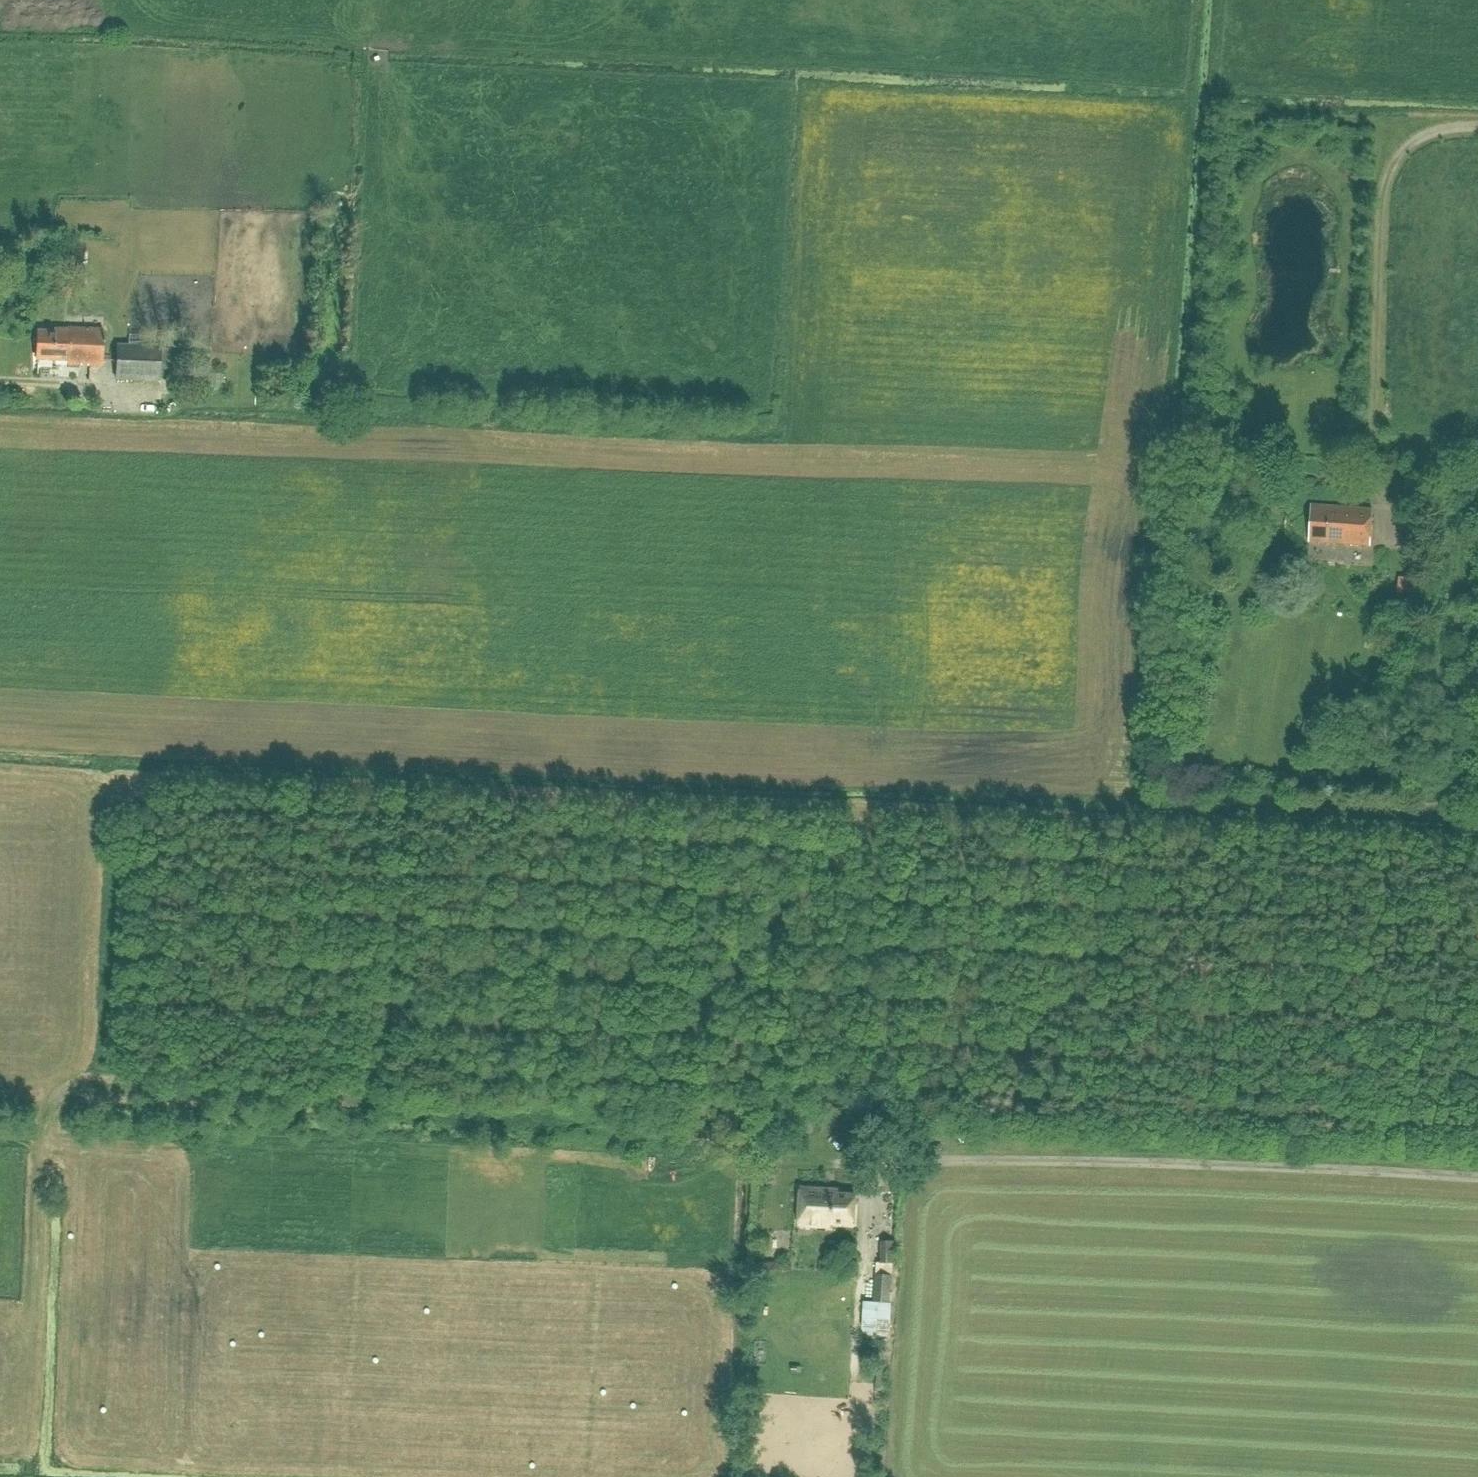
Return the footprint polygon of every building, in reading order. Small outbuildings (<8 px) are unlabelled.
[(101,366),(103,329),(66,328),(66,330),(53,329),(53,331),(36,330),(35,359),(66,361),(66,365),(80,365),(80,363),(87,363),(87,366),(101,366)] [(116,343),(115,379),(159,381),(159,378),(172,379),(173,348),(160,348),(160,344),(116,343)] [(1372,508),(1310,504),(1308,541),(1369,546),(1372,508)] [(800,1188),(798,1225),(830,1227),(830,1223),(853,1225),(855,1195),(838,1194),(838,1190),(800,1188)] [(878,1242),(879,1262),(895,1262),(894,1241),(878,1242)] [(890,1303),(893,1274),(875,1274),(874,1302),(890,1303)] [(892,1305),(864,1303),(863,1330),(890,1331),(892,1305)]
